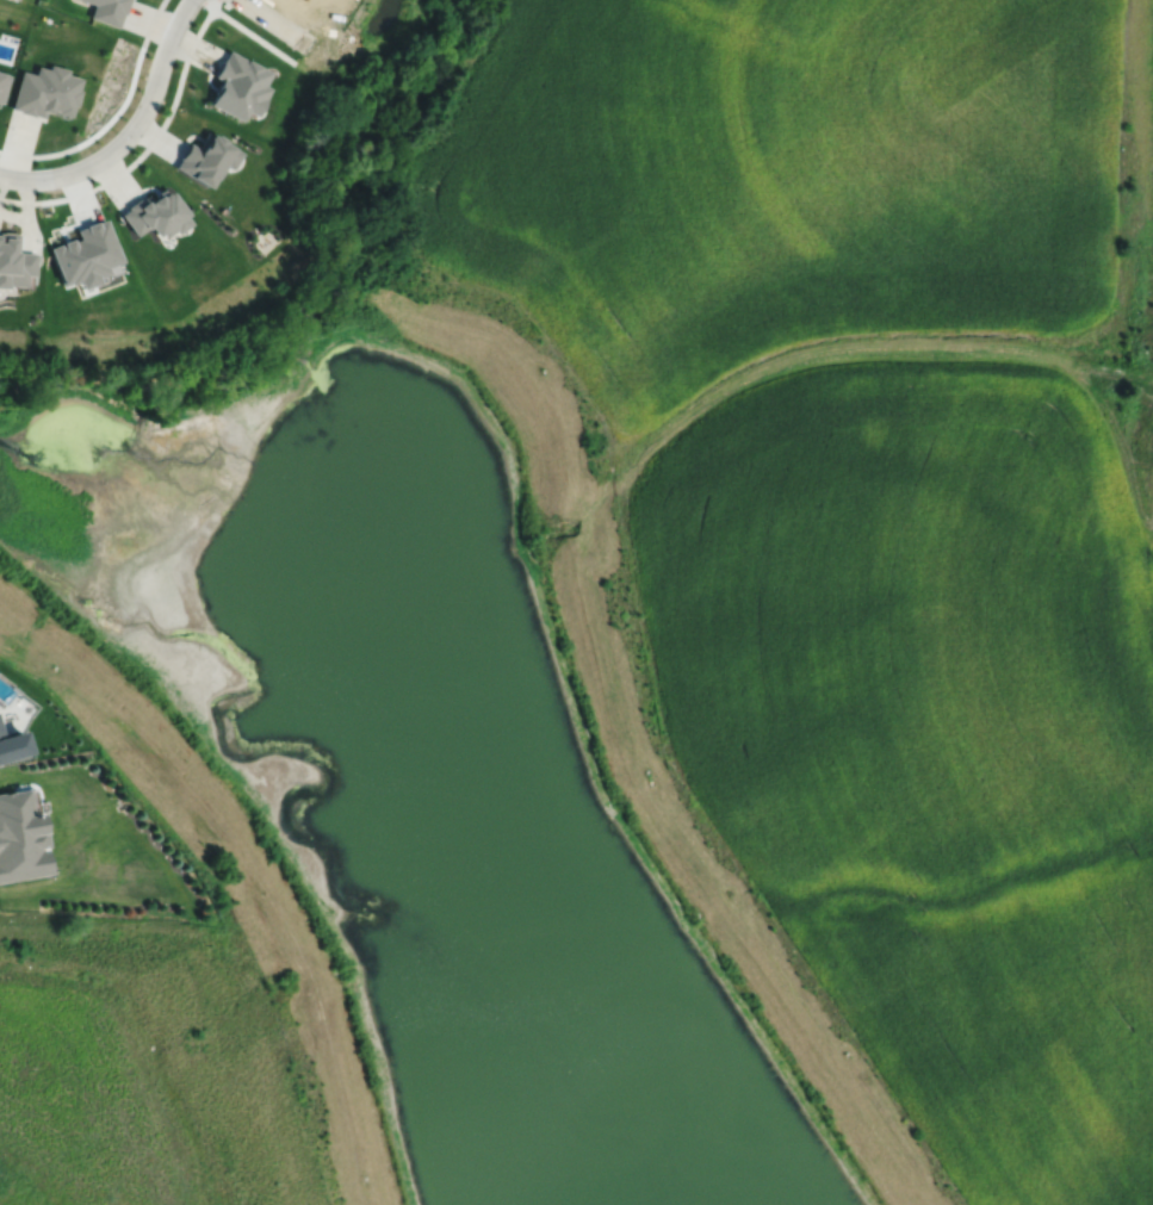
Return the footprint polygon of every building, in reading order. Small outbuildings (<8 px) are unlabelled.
[(93,5),(88,17),(117,27),(122,13),(124,14),(128,0),(81,0),(93,5)] [(229,50),(224,58),(223,58),(213,76),(221,80),(213,93),(215,94),(210,105),(241,122),(246,112),(255,117),(265,99),(264,98),(269,88),(264,85),(271,72),(229,50)] [(23,70),(12,108),(21,111),(21,112),(36,117),(36,116),(45,118),(47,112),(54,113),(55,110),(60,111),(58,113),(70,117),(73,106),(75,106),(80,91),(78,89),(81,77),(67,74),(68,69),(51,64),(50,69),(39,66),(37,74),(23,70)] [(4,104),(12,75),(0,72),(0,102),(4,104)] [(205,132),(196,147),(188,142),(179,159),(174,167),(207,188),(213,178),(217,180),(225,166),(230,169),(241,153),(230,147),(223,143),(224,141),(215,135),(213,136),(210,133),(210,135),(205,132)] [(161,190),(153,195),(155,198),(150,200),(147,195),(138,200),(137,199),(126,207),(128,209),(119,215),(135,236),(147,228),(154,238),(160,234),(163,238),(173,231),(175,235),(190,224),(184,217),(186,216),(169,192),(166,194),(161,190)] [(104,220),(95,223),(95,222),(83,226),(83,228),(75,230),(79,240),(72,242),(70,240),(61,243),(61,246),(50,249),(63,284),(66,282),(67,286),(76,282),(79,291),(97,284),(94,279),(107,274),(105,268),(119,262),(104,220)] [(8,290),(8,287),(26,288),(27,277),(36,277),(37,254),(18,253),(19,235),(16,235),(16,234),(4,232),(4,234),(0,234),(0,289),(8,290)] [(29,752),(21,731),(0,737),(0,761),(29,752)] [(49,872),(47,858),(45,859),(43,847),(36,849),(36,847),(44,845),(38,813),(30,814),(25,788),(0,793),(0,881),(49,872)]
